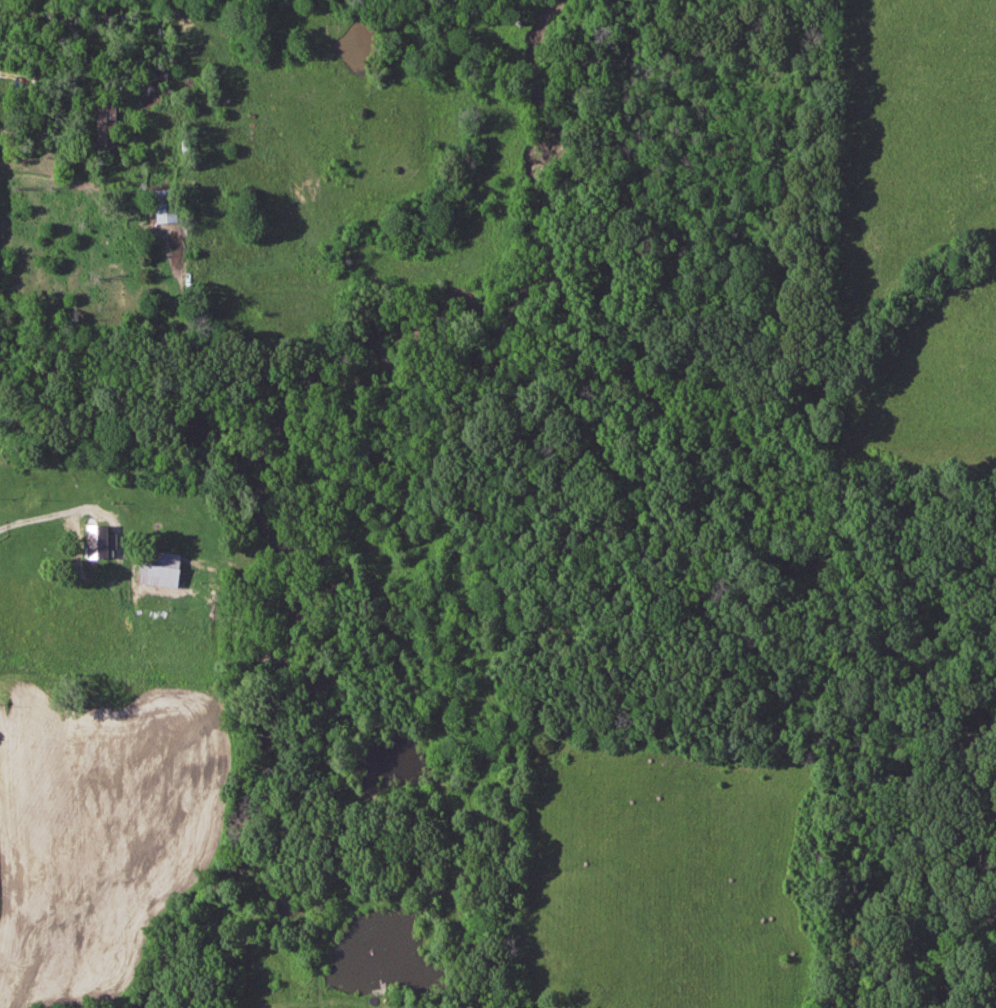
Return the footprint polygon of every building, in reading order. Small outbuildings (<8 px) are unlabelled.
[(93,151),(114,151),(114,103),(93,103),(93,151)] [(170,222),(169,191),(152,191),(153,223),(170,222)] [(80,560),(105,560),(105,526),(80,526),(80,560)] [(133,585),(172,590),(176,554),(136,550),(133,585)]
